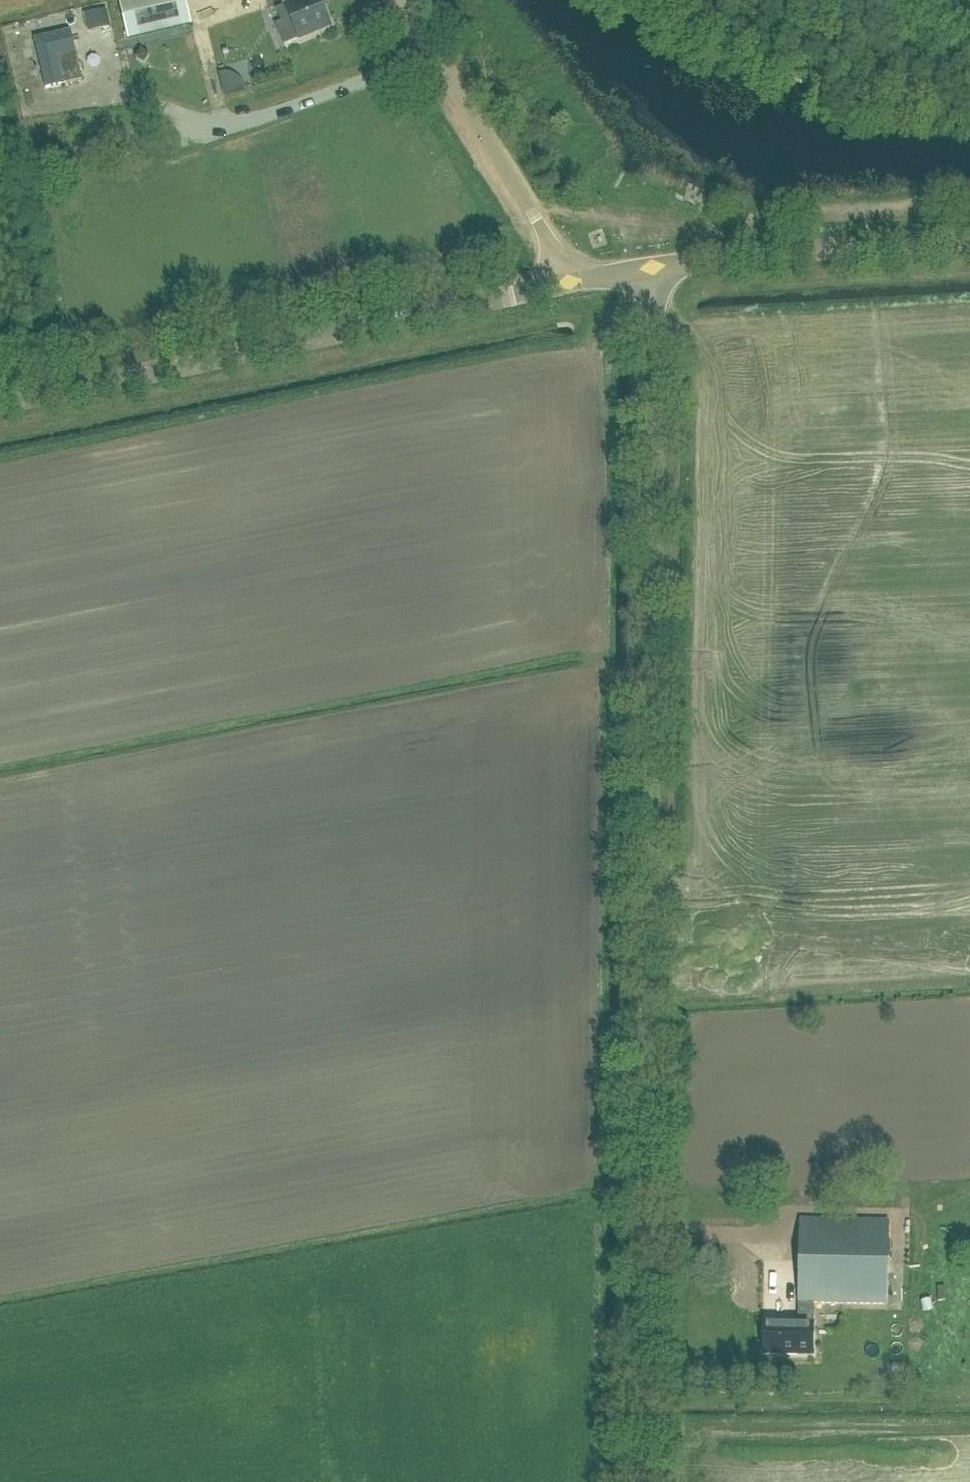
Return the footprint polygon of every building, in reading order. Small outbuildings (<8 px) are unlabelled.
[(121,1),(131,43),(194,28),(187,0),(127,0),(121,1)] [(274,24),(284,46),(299,40),(330,27),(319,0),(305,0),(277,12),(281,21),(274,24)] [(107,11),(85,16),(87,28),(110,23),(107,11)] [(73,32),(36,40),(47,91),(66,87),(60,58),(78,54),(73,32)] [(230,97),(249,91),(244,73),(225,79),(230,97)] [(888,1226),(800,1224),(799,1304),(799,1324),(763,1323),(763,1355),(813,1357),(814,1324),(813,1324),(814,1305),(887,1306),(888,1226)]
